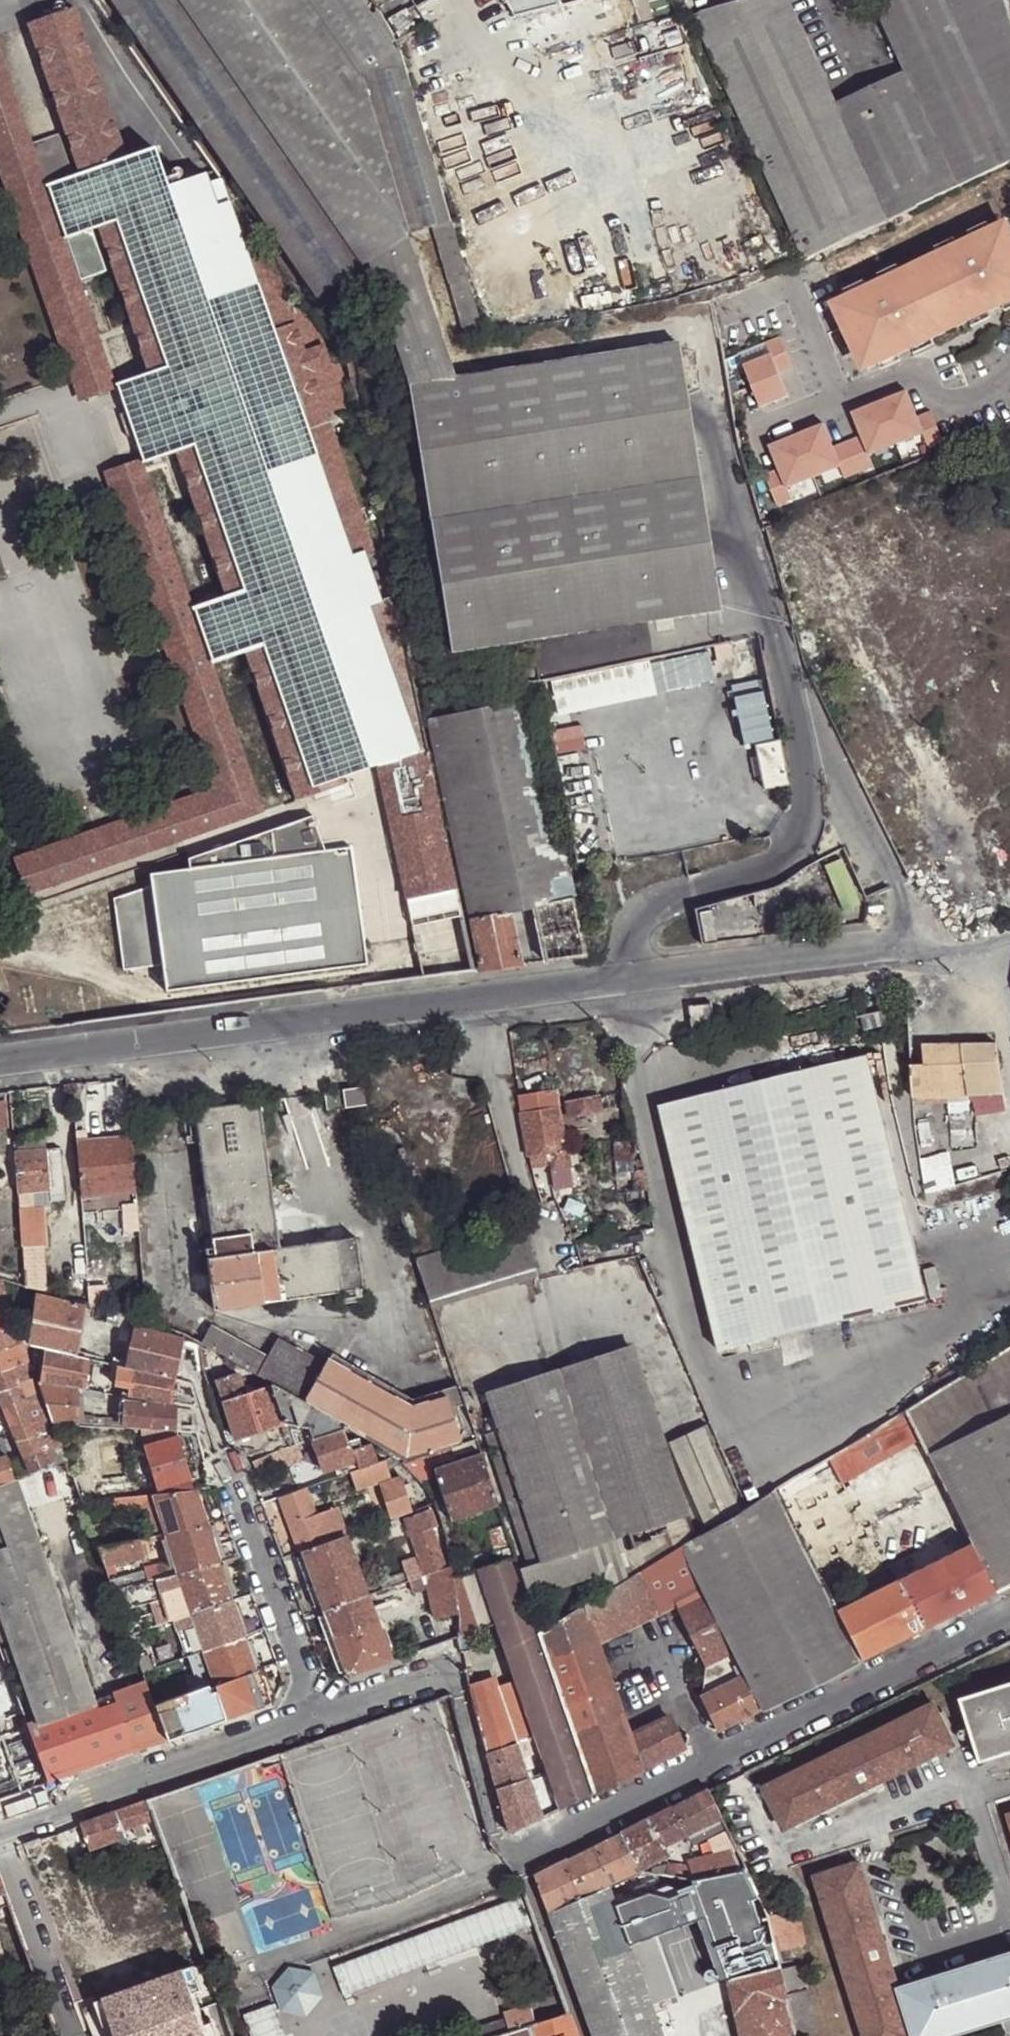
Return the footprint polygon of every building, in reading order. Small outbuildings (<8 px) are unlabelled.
[(169,0),(105,0),(313,295),(347,274),(352,270),(357,267),(169,0)] [(357,267),(373,257),(410,231),(362,79),(357,63),(307,0),(169,0),(357,267)] [(395,52),(356,0),(307,0),(357,63),(395,52)] [(786,0),(745,0),(692,13),(801,260),(1009,165),(1009,13),(1006,0),(870,0),(902,72),(833,103),(786,0)] [(515,15),(522,13),(517,3),(510,6),(515,15)] [(405,9),(389,18),(399,34),(414,25),(405,9)] [(77,379),(107,369),(77,284),(105,274),(90,231),(97,229),(148,373),(115,385),(125,413),(118,415),(126,439),(134,436),(143,465),(175,454),(225,596),(190,608),(146,482),(117,492),(216,775),(207,779),(197,783),(200,792),(202,799),(44,854),(43,852),(12,863),(24,895),(261,812),(208,660),(243,648),(296,800),(340,784),(338,778),(377,765),(403,897),(453,887),(426,755),(422,756),(389,597),(378,601),(362,554),(371,551),(309,373),(329,366),(322,347),(303,355),(294,326),(268,253),(219,182),(207,186),(203,176),(166,189),(152,152),(124,161),(72,10),(26,25),(79,177),(72,179),(58,137),(29,147),(0,62),(0,157),(77,379)] [(426,71),(418,40),(397,45),(398,52),(403,67),(408,83),(417,81),(416,73),(426,71)] [(403,67),(398,52),(395,52),(357,63),(362,79),(403,67)] [(408,83),(403,67),(362,79),(410,231),(432,226),(448,220),(412,97),(408,83)] [(77,379),(0,157),(0,184),(77,403),(81,401),(74,380),(77,379)] [(203,176),(207,186),(219,182),(213,173),(203,176)] [(481,328),(448,220),(432,226),(464,331),(481,328)] [(855,358),(861,355),(867,369),(945,334),(938,320),(950,315),(956,329),(1009,305),(1009,240),(1003,226),(925,261),(932,275),(921,280),(914,266),(837,301),(843,316),(837,318),(855,358)] [(452,373),(410,231),(373,257),(410,380),(452,373)] [(768,355),(741,366),(758,408),(786,396),(777,373),(790,368),(778,337),(763,343),(768,355)] [(680,339),(452,373),(410,380),(421,469),(424,481),(448,650),(717,613),(680,339)] [(107,369),(74,380),(81,401),(114,390),(107,369)] [(777,469),(763,475),(775,506),(789,500),(784,488),(837,467),(842,479),(872,467),(867,455),(920,433),(926,448),(940,442),(928,412),(914,417),(904,391),(849,413),(858,436),(831,447),(822,424),(767,446),(777,469)] [(139,461),(106,472),(113,494),(117,492),(146,482),(139,461)] [(410,484),(424,481),(421,469),(407,473),(410,484)] [(106,472),(101,474),(207,779),(216,775),(117,492),(113,494),(106,472)] [(707,649),(546,683),(554,718),(715,685),(707,649)] [(429,721),(469,919),(508,911),(532,906),(571,898),(531,699),(429,721)] [(551,732),(555,757),(585,753),(581,727),(551,732)] [(785,783),(777,740),(753,745),(761,787),(785,783)] [(200,792),(11,858),(12,863),(43,852),(44,854),(202,799),(200,792)] [(162,965),(166,992),(367,966),(363,941),(366,941),(353,844),(326,847),(314,814),(188,859),(188,866),(150,871),(151,884),(114,897),(123,969),(162,965)] [(830,864),(843,918),(857,914),(844,861),(830,864)] [(453,887),(403,897),(409,924),(459,914),(453,887)] [(571,898),(532,906),(544,962),(583,957),(571,898)] [(762,900),(699,908),(701,925),(764,916),(762,900)] [(469,919),(477,971),(518,965),(508,911),(469,919)] [(714,1035),(711,1006),(688,1009),(692,1038),(714,1035)] [(859,1014),(862,1030),(887,1024),(884,1008),(859,1014)] [(998,1044),(923,1047),(925,1067),(913,1068),(915,1099),(1004,1094),(998,1044)] [(716,1350),(924,1302),(866,1055),(657,1104),(716,1350)] [(367,1105),(362,1089),(326,1094),(328,1110),(367,1105)] [(554,1091),(519,1096),(522,1113),(556,1108),(557,1108),(554,1091)] [(599,1095),(564,1102),(568,1118),(601,1110),(599,1095)] [(9,1124),(7,1099),(0,1100),(0,1124),(9,1124)] [(260,1100),(196,1109),(206,1185),(213,1239),(216,1258),(280,1248),(277,1231),(260,1100)] [(556,1108),(522,1113),(529,1157),(546,1154),(548,1161),(551,1161),(553,1167),(570,1164),(567,1150),(564,1151),(556,1108)] [(132,1134),(78,1141),(82,1195),(136,1190),(132,1134)] [(618,1153),(617,1142),(616,1139),(595,1143),(596,1157),(618,1153)] [(644,1191),(633,1141),(617,1142),(618,1153),(618,1159),(597,1162),(598,1174),(588,1175),(592,1199),(604,1198),(605,1204),(621,1200),(621,1194),(638,1192),(644,1191)] [(46,1149),(16,1152),(19,1192),(50,1189),(49,1184),(46,1149)] [(64,1182),(49,1184),(50,1189),(50,1197),(66,1195),(64,1182)] [(213,1239),(206,1185),(199,1186),(206,1240),(213,1239)] [(50,1189),(19,1192),(20,1201),(32,1199),(50,1197),(50,1189)] [(648,1206),(644,1191),(638,1192),(639,1208),(648,1206)] [(32,1199),(20,1201),(22,1235),(35,1234),(32,1199)] [(417,1259),(430,1298),(533,1267),(522,1228),(417,1259)] [(284,1230),(277,1231),(280,1248),(286,1247),(284,1230)] [(286,1247),(280,1248),(216,1258),(207,1259),(213,1309),(361,1288),(354,1237),(286,1247)] [(47,1348),(76,1355),(86,1305),(39,1293),(31,1344),(47,1348)] [(147,1325),(100,1309),(97,1319),(137,1332),(139,1328),(151,1331),(152,1327),(147,1325)] [(24,1343),(18,1325),(0,1331),(0,1351),(6,1348),(17,1344),(24,1343)] [(212,1327),(203,1342),(233,1360),(258,1375),(269,1357),(212,1327)] [(139,1328),(137,1332),(131,1361),(129,1367),(175,1378),(183,1346),(184,1339),(151,1331),(139,1328)] [(196,1342),(184,1339),(183,1346),(195,1348),(196,1342)] [(278,1339),(269,1357),(258,1375),(271,1382),(307,1402),(326,1365),(278,1339)] [(233,1360),(203,1342),(202,1344),(204,1354),(206,1368),(233,1368),(233,1360)] [(997,1593),(1009,1587),(1009,1345),(905,1410),(919,1438),(973,1545),(997,1593)] [(560,1370),(614,1537),(686,1513),(631,1347),(560,1370)] [(6,1348),(0,1351),(0,1371),(12,1366),(6,1348)] [(90,1359),(82,1357),(76,1355),(47,1348),(40,1381),(80,1389),(87,1390),(90,1359)] [(332,1355),(326,1365),(307,1402),(352,1429),(397,1457),(406,1461),(421,1457),(469,1443),(456,1404),(436,1394),(413,1401),(332,1355)] [(129,1367),(131,1361),(115,1357),(113,1363),(120,1365),(129,1367)] [(12,1366),(0,1371),(0,1391),(18,1384),(29,1379),(22,1361),(12,1366)] [(120,1365),(113,1363),(108,1363),(107,1369),(107,1370),(119,1373),(120,1365)] [(175,1378),(129,1367),(120,1365),(119,1373),(119,1386),(126,1388),(132,1389),(132,1397),(173,1401),(175,1378)] [(542,1561),(590,1544),(614,1537),(560,1370),(488,1394),(495,1418),(542,1561)] [(237,1439),(286,1424),(273,1386),(249,1393),(242,1377),(238,1374),(220,1380),(237,1439)] [(32,1389),(29,1379),(18,1384),(22,1393),(32,1389)] [(79,1416),(80,1389),(40,1381),(36,1380),(40,1391),(46,1410),(50,1422),(54,1422),(79,1424),(79,1416)] [(311,1428),(315,1440),(347,1430),(352,1429),(307,1402),(271,1382),(273,1386),(286,1424),(311,1428)] [(24,1399),(22,1393),(18,1384),(0,1391),(0,1399),(4,1407),(24,1399)] [(450,1389),(436,1394),(456,1404),(469,1443),(475,1440),(477,1440),(475,1433),(470,1417),(460,1387),(450,1389)] [(135,1397),(132,1397),(132,1389),(126,1388),(125,1396),(124,1399),(135,1400),(135,1397)] [(46,1410),(40,1391),(24,1399),(4,1407),(10,1423),(46,1410)] [(175,1429),(176,1407),(128,1401),(126,1420),(126,1427),(161,1429),(175,1429)] [(56,1426),(54,1422),(50,1422),(46,1410),(10,1423),(17,1440),(39,1433),(56,1426)] [(777,1487),(789,1510),(919,1438),(905,1410),(777,1487)] [(470,1417),(475,1433),(480,1431),(475,1415),(470,1417)] [(97,1425),(98,1418),(98,1417),(84,1416),(84,1417),(84,1424),(97,1425)] [(126,1427),(126,1420),(105,1418),(106,1425),(126,1427)] [(482,1422),(528,1566),(542,1561),(495,1418),(482,1422)] [(61,1442),(56,1426),(39,1433),(45,1448),(61,1442)] [(191,1432),(190,1431),(175,1429),(161,1429),(165,1440),(180,1437),(191,1432)] [(315,1440),(317,1450),(326,1473),(335,1469),(360,1461),(361,1465),(363,1469),(379,1463),(372,1445),(364,1448),(353,1452),(350,1443),(347,1430),(315,1440)] [(681,1474),(715,1460),(703,1430),(669,1444),(681,1474)] [(192,1438),(191,1432),(180,1437),(182,1441),(192,1438)] [(45,1448),(39,1433),(17,1440),(24,1455),(45,1448)] [(180,1437),(165,1440),(146,1447),(159,1488),(192,1478),(193,1478),(182,1441),(180,1437)] [(360,1439),(350,1443),(353,1452),(364,1448),(360,1439)] [(305,1444),(309,1453),(317,1450),(315,1440),(305,1444)] [(67,1459),(61,1442),(45,1448),(51,1465),(67,1459)] [(258,1466),(260,1475),(309,1458),(309,1453),(305,1444),(293,1448),(255,1462),(258,1466)] [(51,1465),(45,1448),(24,1455),(30,1472),(51,1465)] [(496,1506),(479,1456),(433,1470),(449,1521),(496,1506)] [(14,1478),(7,1457),(0,1459),(0,1483),(14,1478)] [(421,1457),(406,1461),(413,1470),(420,1480),(424,1478),(421,1457)] [(388,1460),(379,1463),(363,1469),(354,1472),(352,1473),(358,1488),(393,1476),(388,1460)] [(335,1469),(335,1474),(344,1472),(354,1467),(361,1465),(360,1461),(335,1469)] [(304,1484),(305,1489),(323,1483),(337,1478),(335,1474),(304,1484)] [(337,1478),(323,1483),(325,1491),(352,1481),(350,1474),(344,1476),(337,1478)] [(435,1503),(431,1496),(411,1505),(404,1477),(383,1484),(390,1511),(372,1517),(376,1526),(378,1526),(392,1521),(401,1517),(413,1514),(435,1503)] [(38,1536),(18,1480),(14,1478),(0,1483),(0,1549),(38,1536)] [(160,1493),(201,1489),(192,1478),(159,1488),(160,1493)] [(82,1500),(101,1498),(95,1483),(78,1489),(82,1500)] [(323,1483),(305,1489),(311,1505),(328,1498),(325,1491),(323,1483)] [(766,1708),(863,1660),(838,1610),(777,1487),(748,1505),(684,1544),(705,1588),(732,1640),(736,1650),(741,1660),(747,1672),(748,1673),(766,1708)] [(214,1523),(201,1489),(160,1493),(155,1493),(158,1507),(165,1527),(167,1532),(214,1523)] [(305,1489),(283,1497),(304,1552),(326,1543),(316,1515),(311,1505),(305,1489)] [(158,1507),(155,1493),(130,1496),(132,1507),(132,1510),(153,1507),(158,1507)] [(158,1527),(165,1527),(158,1507),(153,1507),(158,1527)] [(316,1515),(326,1543),(347,1536),(338,1508),(316,1515)] [(422,1566),(426,1577),(445,1570),(432,1531),(436,1530),(430,1511),(406,1519),(422,1566)] [(404,1526),(401,1517),(392,1521),(394,1528),(395,1529),(404,1526)] [(394,1528),(392,1521),(378,1526),(379,1532),(394,1528)] [(490,1525),(503,1564),(514,1560),(515,1559),(501,1521),(490,1525)] [(226,1560),(214,1523),(167,1532),(170,1541),(176,1560),(180,1573),(226,1560)] [(378,1526),(376,1526),(366,1530),(369,1538),(369,1540),(382,1536),(379,1532),(378,1526)] [(157,1534),(167,1532),(165,1527),(158,1527),(145,1530),(146,1535),(157,1534)] [(366,1530),(358,1533),(360,1541),(369,1538),(366,1530)] [(170,1541),(167,1532),(157,1534),(160,1542),(163,1542),(170,1541)] [(806,1545),(819,1572),(847,1558),(834,1532),(806,1545)] [(38,1536),(0,1549),(0,1615),(38,1720),(95,1699),(38,1536)] [(326,1543),(304,1552),(324,1611),(369,1597),(366,1590),(347,1536),(326,1543)] [(141,1537),(98,1545),(108,1573),(116,1570),(113,1561),(144,1556),(141,1537)] [(176,1560),(170,1541),(163,1542),(170,1561),(176,1560)] [(528,1566),(519,1569),(528,1598),(599,1572),(590,1544),(542,1561),(528,1566)] [(705,1588),(684,1544),(583,1607),(595,1643),(597,1643),(679,1602),(705,1588)] [(973,1545),(897,1582),(908,1603),(922,1596),(956,1579),(971,1606),(997,1593),(973,1545)] [(478,1573),(496,1623),(561,1810),(592,1794),(563,1704),(539,1633),(536,1624),(528,1598),(519,1569),(515,1559),(514,1560),(503,1564),(479,1572),(478,1573)] [(172,1575),(180,1573),(176,1560),(170,1561),(157,1565),(158,1566),(159,1571),(160,1578),(172,1575)] [(239,1599),(226,1560),(180,1573),(189,1602),(194,1614),(239,1599)] [(159,1571),(158,1566),(111,1579),(114,1590),(160,1578),(159,1571)] [(408,1576),(410,1582),(426,1577),(422,1566),(407,1572),(408,1576)] [(437,1620),(458,1615),(453,1580),(453,1577),(452,1568),(445,1570),(426,1577),(429,1588),(437,1620)] [(167,1593),(172,1607),(189,1602),(180,1573),(172,1575),(177,1590),(167,1593)] [(462,1578),(471,1631),(496,1623),(478,1573),(462,1578)] [(177,1590),(172,1575),(160,1578),(114,1590),(122,1611),(129,1609),(149,1602),(149,1598),(167,1593),(177,1590)] [(366,1590),(369,1597),(402,1586),(410,1582),(408,1576),(366,1590)] [(414,1593),(429,1588),(426,1577),(410,1582),(412,1590),(414,1593)] [(458,1615),(460,1635),(471,1631),(462,1578),(462,1577),(453,1580),(458,1615)] [(863,1660),(971,1606),(956,1579),(922,1596),(908,1603),(897,1582),(838,1610),(863,1660)] [(410,1582),(402,1586),(405,1592),(412,1590),(410,1582)] [(732,1640),(705,1588),(679,1602),(710,1661),(711,1662),(713,1660),(710,1654),(718,1651),(717,1647),(732,1640)] [(324,1611),(347,1677),(391,1662),(369,1597),(324,1611)] [(243,1611),(239,1599),(194,1614),(197,1625),(205,1650),(251,1635),(243,1611)] [(194,1614),(189,1602),(172,1607),(173,1612),(176,1620),(194,1614)] [(583,1607),(539,1633),(563,1704),(612,1687),(609,1678),(599,1650),(597,1643),(595,1643),(583,1607)] [(136,1631),(129,1609),(122,1611),(131,1633),(136,1631)] [(176,1620),(173,1612),(163,1615),(164,1617),(165,1622),(176,1620)] [(197,1625),(194,1614),(176,1620),(180,1631),(197,1625)] [(165,1622),(164,1617),(152,1620),(154,1626),(165,1622)] [(261,1668),(251,1635),(205,1650),(207,1654),(216,1685),(261,1668)] [(721,1657),(736,1650),(732,1640),(717,1647),(718,1651),(710,1654),(713,1660),(721,1657)] [(23,1709),(0,1643),(0,1716),(23,1709)] [(179,1646),(140,1660),(143,1672),(161,1665),(166,1664),(181,1658),(184,1658),(181,1650),(179,1646)] [(184,1658),(192,1655),(189,1648),(181,1650),(184,1658)] [(207,1654),(205,1650),(192,1655),(194,1659),(207,1654)] [(184,1668),(181,1658),(166,1664),(168,1668),(169,1673),(184,1668)] [(264,1667),(221,1684),(233,1717),(276,1703),(264,1667)] [(721,1731),(766,1708),(748,1673),(703,1695),(721,1731)] [(494,1680),(469,1688),(506,1832),(513,1834),(542,1819),(494,1680)] [(146,1681),(116,1693),(133,1753),(168,1741),(155,1705),(146,1681)] [(168,1741),(232,1718),(222,1688),(217,1690),(215,1683),(155,1705),(168,1741)] [(1009,1754),(1009,1685),(962,1700),(981,1763),(1009,1754)] [(612,1687),(563,1704),(592,1794),(640,1771),(628,1737),(629,1736),(612,1687)] [(116,1693),(95,1699),(114,1760),(133,1753),(116,1693)] [(114,1760),(95,1699),(38,1720),(29,1724),(31,1731),(50,1782),(114,1760)] [(935,1706),(764,1789),(784,1830),(955,1748),(935,1706)] [(0,1716),(0,1723),(25,1714),(23,1709),(0,1716)] [(629,1736),(628,1737),(640,1771),(684,1748),(685,1748),(669,1716),(629,1736)] [(0,1742),(0,1800),(12,1796),(45,1784),(50,1782),(31,1731),(0,1742)] [(722,1818),(709,1792),(674,1808),(687,1836),(722,1818)] [(154,1819),(148,1801),(83,1824),(91,1849),(128,1837),(125,1829),(154,1819)] [(674,1808),(654,1819),(667,1846),(687,1836),(674,1808)] [(654,1819),(624,1834),(642,1869),(671,1854),(667,1846),(654,1819)] [(624,1834),(597,1847),(614,1886),(644,1873),(642,1869),(624,1834)] [(726,1845),(727,1853),(733,1851),(738,1850),(734,1843),(726,1845)] [(536,1876),(549,1912),(610,1887),(614,1886),(597,1847),(558,1866),(536,1876)] [(695,1879),(706,1877),(743,1870),(733,1851),(727,1853),(688,1862),(690,1868),(695,1879)] [(813,1878),(863,2035),(912,2035),(898,1993),(857,1864),(813,1878)] [(652,1868),(651,1873),(661,1875),(663,1866),(652,1868)] [(667,1866),(666,1875),(679,1878),(676,1866),(667,1866)] [(692,1881),(695,1879),(690,1868),(676,1866),(679,1878),(692,1881)] [(781,1973),(775,1947),(768,1915),(767,1914),(747,1869),(743,1870),(706,1877),(742,2035),(796,2035),(781,1973)] [(610,1887),(549,1912),(595,2035),(666,2035),(610,1887)] [(346,1958),(359,1994),(523,1933),(509,1897),(346,1958)] [(795,1909),(768,1915),(775,1947),(802,1941),(795,1909)] [(898,1993),(912,2035),(943,2035),(1009,2014),(1009,1957),(898,1993)] [(178,1960),(108,1996),(130,2035),(217,2035),(178,1960)] [(796,2035),(800,2035),(821,2031),(806,1968),(781,1973),(796,2035)] [(292,1974),(279,1988),(286,2007),(305,2011),(319,1995),(312,1977),(292,1974)] [(571,2013),(533,2027),(535,2035),(579,2035),(571,2013)] [(299,2021),(263,2034),(264,2035),(305,2035),(299,2021)] [(508,2034),(504,2021),(465,2034),(466,2035),(502,2035),(508,2034)] [(533,2027),(508,2034),(502,2035),(535,2035),(533,2027)]
